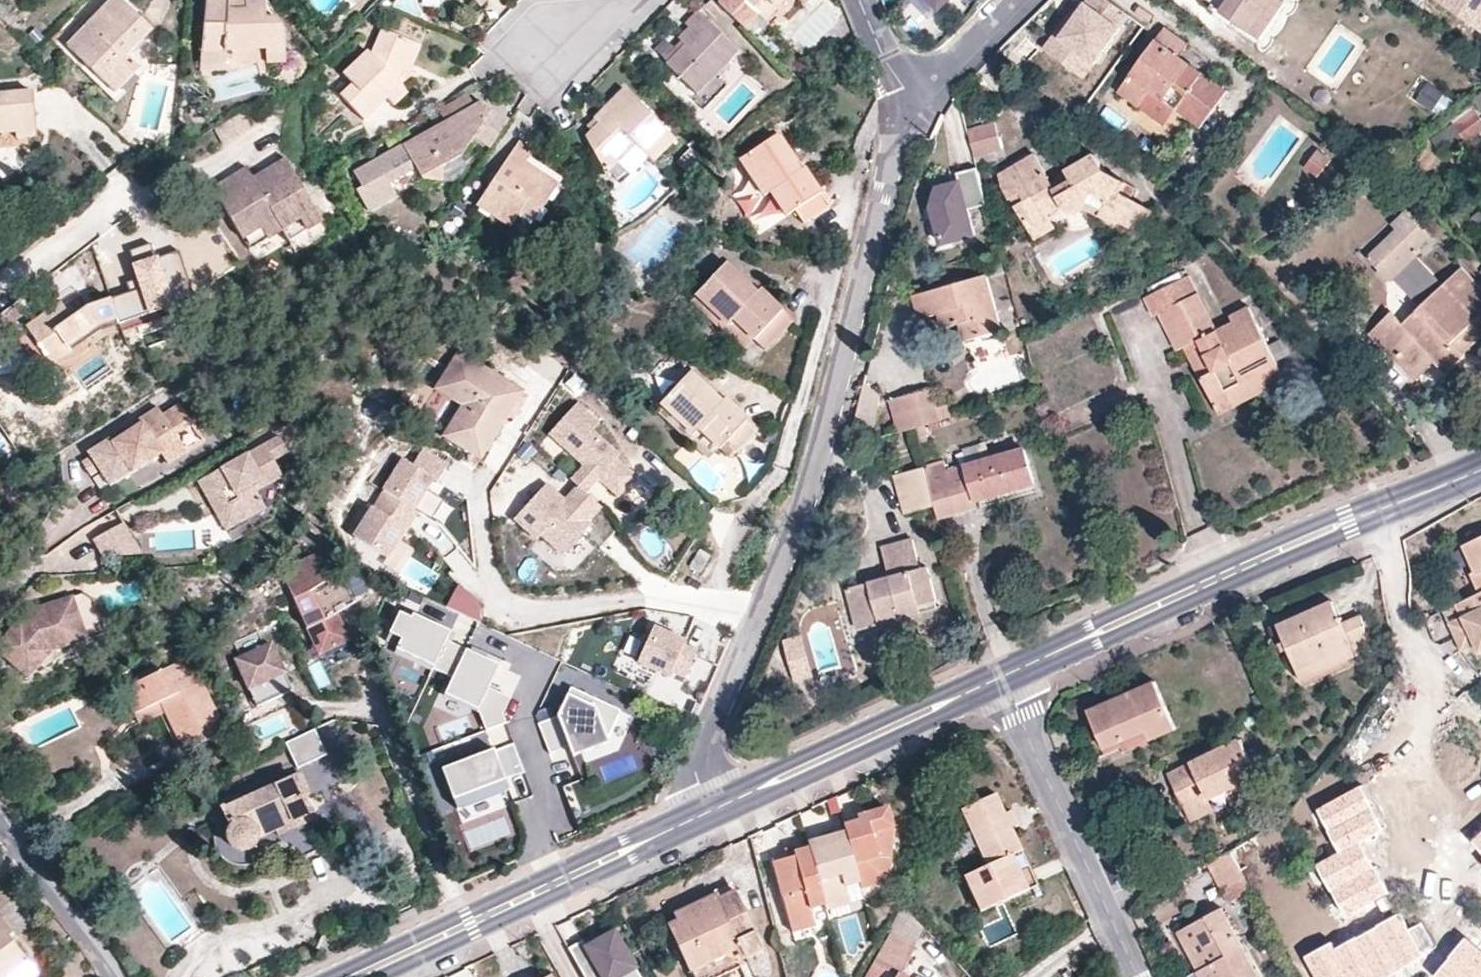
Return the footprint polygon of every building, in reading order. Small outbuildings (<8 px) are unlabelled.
[(120,0),(117,0),(70,49),(117,95),(142,70),(130,57),(154,32),(120,0)] [(209,0),(205,53),(228,53),(268,52),(268,57),(286,56),(287,53),(286,50),(285,44),(283,33),(281,19),(268,20),(269,0),(267,0),(247,1),(247,9),(232,10),(232,1),(209,0)] [(232,1),(232,10),(247,9),(247,1),(247,0),(232,0),(232,1)] [(424,7),(440,10),(442,0),(425,0),(424,7)] [(482,8),(491,0),(475,0),(482,8)] [(745,0),(727,0),(721,5),(746,31),(761,15),(745,0)] [(761,15),(768,23),(779,10),(774,6),(781,0),(745,0),(761,15)] [(774,6),(779,10),(789,0),(781,0),(774,6)] [(1087,5),(1065,37),(1059,33),(1047,50),(1086,78),(1112,42),(1101,33),(1110,21),(1115,24),(1125,10),(1111,0),(1091,0),(1087,5)] [(1223,12),(1253,32),(1276,0),(1232,0),(1223,12)] [(1286,0),(1276,0),(1253,32),(1265,40),(1290,3),(1286,0)] [(1464,15),(1470,6),(1460,0),(1430,0),(1430,1),(1480,32),(1480,26),(1464,15)] [(1470,6),(1464,15),(1480,26),(1480,0),(1460,0),(1470,6)] [(1082,2),(1059,33),(1065,37),(1087,5),(1082,2)] [(682,42),(685,44),(689,48),(670,68),(700,97),(696,101),(707,112),(730,89),(718,78),(741,54),(700,14),(687,25),(692,31),(682,42)] [(1204,126),(1230,90),(1184,57),(1192,45),(1169,29),(1123,94),(1168,126),(1180,110),(1204,126)] [(417,45),(384,31),(374,55),(369,52),(345,76),(354,85),(342,97),(366,122),(388,100),(396,107),(408,95),(399,86),(406,71),(417,45)] [(666,63),(670,68),(689,48),(685,44),(666,63)] [(424,48),(417,45),(406,71),(413,76),(424,48)] [(229,69),(228,53),(205,53),(204,69),(229,69)] [(287,66),(286,56),(268,57),(269,67),(287,66)] [(1442,119),(1455,102),(1430,84),(1418,102),(1442,119)] [(677,142),(626,91),(596,120),(600,124),(587,138),(607,176),(638,146),(655,165),(677,142)] [(18,134),(19,140),(39,138),(33,93),(0,96),(0,136),(18,134)] [(442,111),(449,122),(477,107),(470,95),(442,111)] [(483,104),(477,107),(449,122),(406,146),(407,167),(417,166),(419,170),(425,181),(444,184),(445,167),(464,157),(477,137),(494,111),(483,104)] [(260,119),(254,108),(218,129),(225,143),(259,125),(260,119)] [(494,147),(511,121),(494,111),(477,137),(494,147)] [(1478,111),(1451,130),(1463,145),(1480,132),(1480,115),(1478,111)] [(968,129),(976,158),(1004,150),(996,121),(968,129)] [(784,133),(779,137),(802,173),(806,169),(784,133)] [(802,173),(779,137),(745,158),(767,194),(771,192),(785,214),(787,218),(797,211),(805,225),(831,209),(806,169),(802,173)] [(157,144),(148,143),(146,150),(156,151),(157,144)] [(536,153),(520,143),(478,207),(513,229),(523,214),(531,202),(544,211),(559,189),(526,167),(530,161),(536,153)] [(407,167),(406,146),(405,144),(353,172),(363,190),(358,193),(369,212),(395,197),(389,187),(419,170),(417,166),(407,167)] [(1320,178),(1334,159),(1320,150),(1308,169),(1320,178)] [(1097,153),(1068,170),(1074,179),(1058,188),(1052,178),(1038,153),(1003,174),(1007,188),(1038,241),(1059,229),(1052,216),(1065,209),(1069,213),(1075,213),(1080,214),(1086,213),(1090,208),(1121,226),(1123,222),(1143,233),(1155,212),(1126,195),(1130,183),(1108,171),(1097,153)] [(775,220),(785,214),(771,192),(767,194),(745,158),(738,161),(775,220)] [(324,224),(289,160),(268,172),(273,181),(261,188),(256,179),(250,168),(229,180),(233,189),(221,196),(251,250),(285,232),(291,243),(324,224)] [(562,184),(530,161),(526,167),(559,189),(562,184)] [(946,245),(984,234),(976,209),(989,205),(979,169),(960,174),(962,183),(940,189),(935,208),(946,245)] [(1068,170),(1052,178),(1058,188),(1074,179),(1068,170)] [(273,181),(268,172),(256,179),(261,188),(273,181)] [(233,189),(229,180),(215,187),(221,196),(233,189)] [(537,223),(544,211),(531,202),(523,214),(537,223)] [(1432,238),(1408,212),(1395,223),(1390,218),(1370,237),(1379,247),(1368,257),(1394,283),(1399,278),(1418,260),(1424,254),(1421,250),(1432,238)] [(707,214),(694,215),(693,231),(708,232),(707,214)] [(1426,305),(1444,288),(1418,260),(1399,278),(1426,305)] [(729,262),(726,265),(758,295),(760,292),(729,262)] [(758,295),(726,265),(697,297),(729,327),(734,321),(754,340),(769,354),(795,324),(760,292),(758,295)] [(1444,288),(1426,305),(1406,324),(1395,312),(1373,333),(1409,371),(1429,352),(1438,362),(1446,371),(1469,348),(1461,340),(1480,321),(1480,286),(1464,268),(1444,288)] [(1005,331),(989,275),(916,296),(923,320),(942,315),(946,328),(964,324),(969,341),(1005,331)] [(1281,366),(1250,307),(1233,316),(1236,321),(1219,329),(1191,276),(1147,299),(1156,316),(1161,314),(1180,351),(1188,347),(1223,416),(1238,408),(1230,393),(1281,366)] [(64,305),(28,329),(54,365),(72,353),(105,332),(121,327),(174,309),(164,283),(135,294),(106,303),(89,309),(74,320),(64,305)] [(744,352),(754,340),(734,321),(729,327),(697,297),(692,303),(744,352)] [(1461,340),(1469,348),(1480,337),(1480,321),(1461,340)] [(28,329),(16,337),(41,374),(54,365),(28,329)] [(1418,380),(1438,362),(1429,352),(1409,371),(1418,380)] [(446,439),(474,457),(492,427),(502,432),(514,412),(525,394),(462,353),(438,390),(465,408),(446,439)] [(1286,383),(1281,366),(1230,393),(1238,408),(1286,383)] [(696,371),(693,374),(724,404),(728,401),(696,371)] [(724,404),(693,374),(664,405),(695,435),(701,429),(721,449),(730,458),(737,456),(761,431),(728,401),(724,404)] [(882,397),(867,383),(851,442),(854,443),(853,446),(870,442),(882,397)] [(892,401),(901,433),(915,429),(943,421),(933,390),(892,401)] [(529,396),(525,394),(514,412),(518,415),(529,396)] [(711,460),(721,449),(701,429),(695,435),(664,405),(659,411),(711,460)] [(94,457),(86,462),(95,477),(102,472),(112,488),(134,475),(148,465),(144,459),(159,449),(163,456),(170,466),(189,454),(178,436),(195,426),(182,406),(165,416),(160,409),(141,421),(144,425),(116,443),(113,439),(91,452),(94,457)] [(616,462),(619,458),(592,434),(598,427),(576,407),(550,436),(586,468),(573,483),(579,489),(586,495),(599,480),(619,498),(636,479),(616,462)] [(483,463),(502,432),(492,427),(474,457),(483,463)] [(282,438),(202,483),(229,533),(270,510),(260,493),(286,478),(281,469),(277,462),(292,454),(283,439),(282,438)] [(163,456),(159,449),(144,459),(148,465),(163,456)] [(946,461),(925,467),(936,506),(940,520),(978,510),(977,502),(1037,485),(1027,449),(949,470),(946,461)] [(425,450),(415,467),(435,480),(440,483),(451,466),(425,450)] [(292,454),(277,462),(281,469),(295,461),(292,454)] [(406,461),(356,539),(388,559),(400,541),(403,542),(420,514),(415,511),(435,480),(415,467),(406,461)] [(925,467),(896,475),(906,514),(936,506),(925,467)] [(586,495),(579,489),(566,504),(547,487),(516,522),(539,542),(543,538),(565,558),(592,528),(588,524),(602,509),(586,495)] [(767,515),(756,512),(751,525),(763,528),(767,515)] [(142,556),(127,525),(96,541),(104,558),(142,556)] [(1463,545),(1475,571),(1468,574),(1478,595),(1480,593),(1480,536),(1463,545)] [(940,602),(931,567),(923,569),(914,540),(882,548),(890,576),(848,588),(859,632),(885,625),(882,617),(940,602)] [(704,575),(714,557),(703,551),(693,568),(704,575)] [(340,615),(360,606),(346,568),(325,578),(315,558),(291,569),(283,577),(322,657),(353,643),(340,615)] [(445,608),(478,623),(476,605),(456,584),(445,608)] [(1444,612),(1462,647),(1476,642),(1480,640),(1480,593),(1478,595),(1444,612)] [(0,649),(0,652),(32,680),(56,652),(110,635),(99,602),(86,595),(40,610),(44,620),(33,632),(23,623),(0,649)] [(1369,643),(1362,616),(1343,624),(1333,602),(1279,627),(1298,669),(1351,646),(1354,649),(1369,643)] [(411,616),(400,610),(390,631),(403,637),(397,648),(434,665),(455,675),(468,648),(449,639),(453,630),(413,611),(411,616)] [(237,662),(259,708),(295,691),(273,645),(267,648),(259,633),(234,644),(242,660),(237,662)] [(702,652),(659,633),(642,669),(674,683),(678,675),(689,680),(702,652)] [(1356,657),(1354,649),(1351,646),(1298,669),(1303,680),(1356,657)] [(468,648),(455,675),(446,695),(480,711),(487,729),(505,721),(502,714),(508,700),(486,689),(498,662),(468,648)] [(192,658),(125,691),(142,726),(168,714),(185,754),(228,734),(192,658)] [(1175,728),(1154,683),(1090,713),(1106,748),(1150,728),(1155,738),(1175,728)] [(610,741),(624,713),(574,690),(561,719),(541,727),(552,756),(572,749),(576,759),(612,745),(610,741)] [(1125,752),(1155,738),(1150,728),(1106,748),(1108,754),(1123,747),(1125,752)] [(525,773),(513,741),(441,767),(453,799),(505,780),(525,773)] [(1256,775),(1241,742),(1170,776),(1183,804),(1206,793),(1208,798),(1256,775)] [(261,839),(277,832),(297,824),(316,816),(308,798),(313,796),(304,774),(242,801),(240,796),(222,804),(231,829),(229,832),(229,835),(228,839),(230,844),(232,848),(238,851),(241,853),(247,853),(250,852),(254,851),(257,847),(259,843),(261,839)] [(1381,830),(1359,787),(1314,811),(1337,853),(1360,841),(1381,830)] [(1214,811),(1208,798),(1206,793),(1183,804),(1192,822),(1214,811)] [(1006,814),(997,795),(961,811),(987,867),(964,878),(980,913),(1039,886),(1013,830),(1006,814)] [(1012,811),(1006,814),(1013,830),(1020,827),(1012,811)] [(810,852),(772,862),(792,935),(815,929),(811,913),(826,909),(827,914),(850,908),(846,892),(860,888),(862,894),(884,888),(893,832),(888,813),(874,822),(872,817),(844,830),(846,837),(809,847),(810,852)] [(299,829),(297,824),(277,832),(279,838),(299,829)] [(1471,843),(1480,854),(1480,833),(1471,843)] [(1230,850),(1229,851),(1240,871),(1265,858),(1256,838),(1230,850)] [(1360,841),(1337,853),(1316,864),(1344,916),(1387,893),(1360,841)] [(1240,871),(1229,851),(1206,863),(1223,895),(1246,882),(1240,871)] [(1251,890),(1246,882),(1223,895),(1227,903),(1251,890)] [(664,921),(688,968),(737,946),(745,958),(761,950),(732,889),(664,921)] [(904,905),(888,937),(912,950),(925,927),(904,905)] [(1191,926),(1198,941),(1193,943),(1205,968),(1198,971),(1201,976),(1257,976),(1223,910),(1191,926)] [(1303,957),(1314,976),(1385,976),(1422,957),(1400,914),(1333,949),(1330,943),(1303,957)] [(28,964),(8,938),(13,934),(0,918),(0,976),(10,976),(28,964)] [(1178,933),(1198,971),(1205,968),(1193,943),(1198,941),(1191,926),(1178,933)] [(570,953),(584,976),(639,976),(616,936),(588,952),(584,945),(570,953)] [(872,966),(887,974),(894,976),(898,976),(912,950),(888,937),(872,966)] [(1465,937),(1432,976),(1480,976),(1480,950),(1465,937)] [(745,958),(737,946),(688,968),(691,976),(721,976),(748,965),(745,958)] [(28,964),(10,976),(33,976),(36,975),(28,964)] [(887,974),(872,966),(866,976),(886,976),(887,974)]
